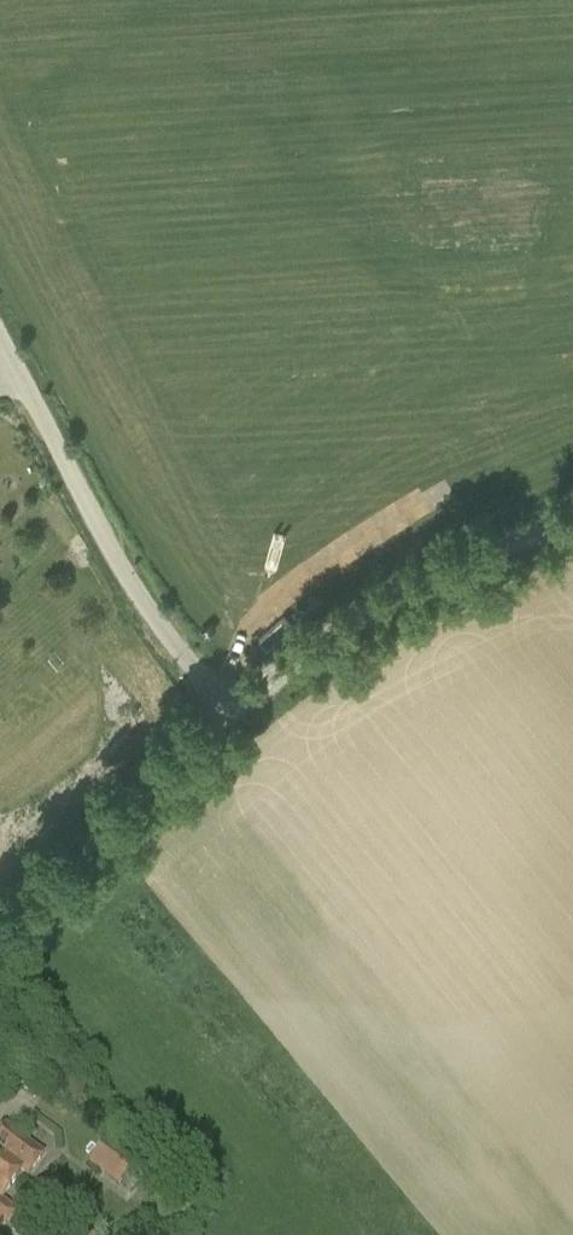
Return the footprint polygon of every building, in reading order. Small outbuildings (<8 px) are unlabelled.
[(14,1181),(21,1172),(28,1177),(45,1155),(4,1125),(0,1131),(0,1171),(14,1181)] [(89,1163),(119,1186),(120,1184),(127,1190),(143,1169),(136,1163),(137,1162),(107,1139),(89,1163)] [(1,1199),(14,1181),(0,1171),(0,1230),(2,1232),(17,1211),(1,1199)] [(81,1225),(74,1234),(95,1234),(81,1225)]
